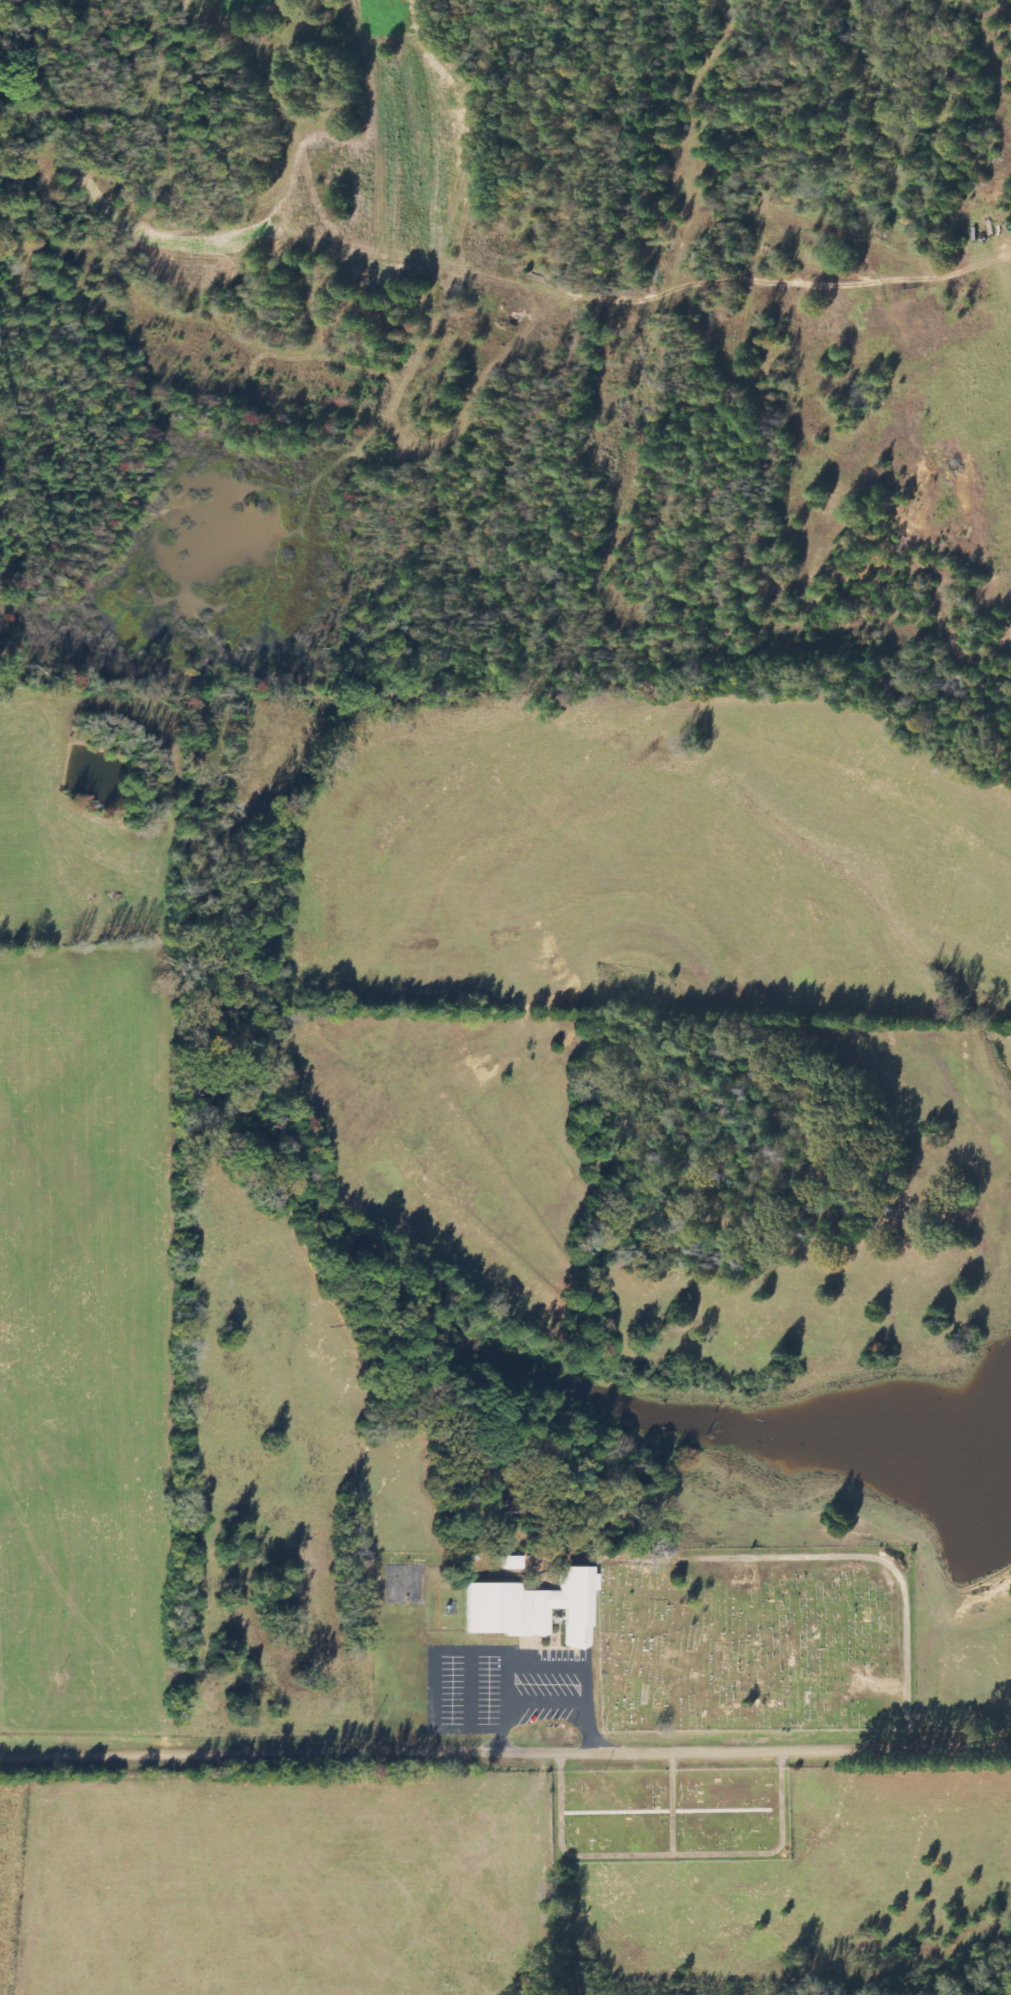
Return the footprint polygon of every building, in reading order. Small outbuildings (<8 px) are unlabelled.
[(503,1570),(522,1570),(522,1557),(503,1557),(503,1570)] [(468,1635),(550,1636),(551,1610),(566,1610),(565,1649),(592,1649),(593,1592),(597,1592),(597,1569),(562,1568),(561,1592),(522,1592),(522,1585),(469,1584),(468,1635)]
